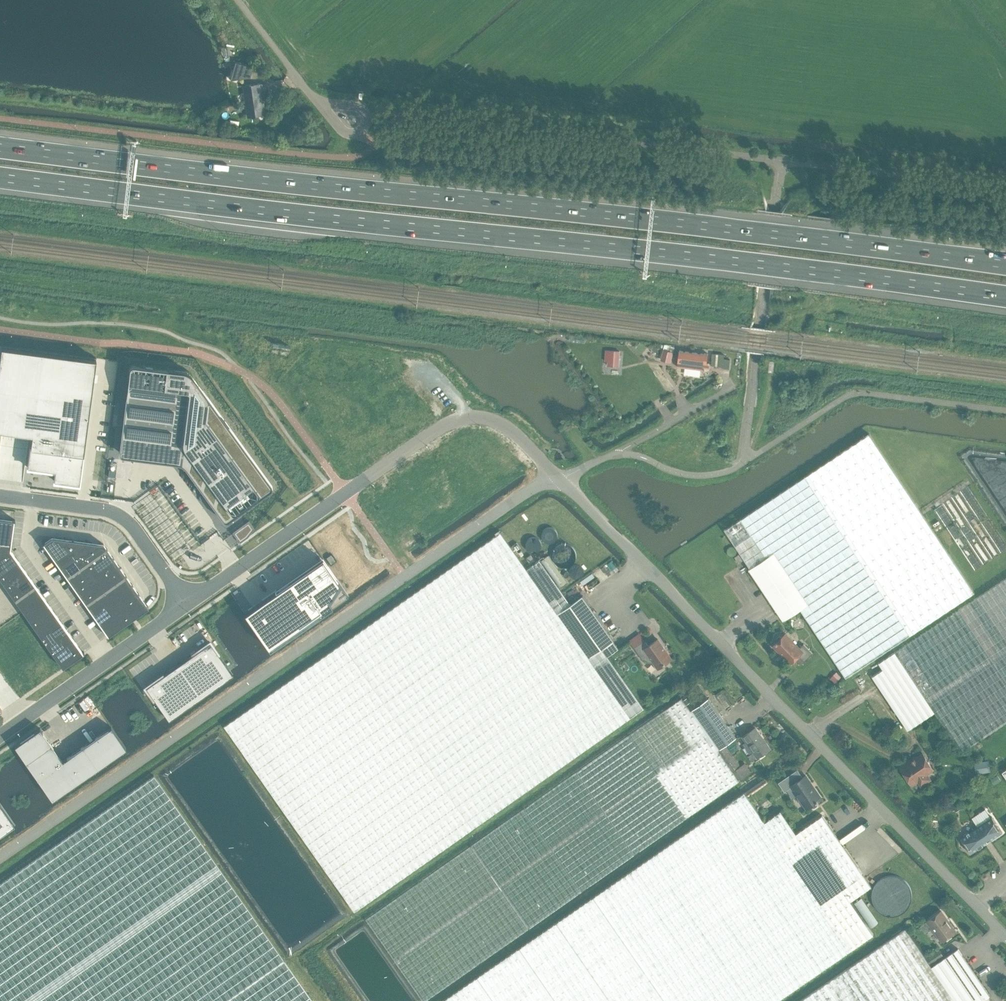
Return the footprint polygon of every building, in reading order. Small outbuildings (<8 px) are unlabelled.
[(251,77),(254,67),(235,61),(230,80),(251,77)] [(264,114),(261,94),(265,92),(265,90),(267,90),(266,83),(244,86),(248,116),(264,114)] [(586,337),(570,334),(569,341),(585,343),(586,337)] [(2,430),(29,433),(30,433),(32,433),(31,446),(28,467),(55,471),(54,481),(63,482),(79,484),(84,453),(96,358),(1,346),(0,355),(0,429),(2,430)] [(671,362),(674,352),(663,349),(660,359),(671,362)] [(693,368),(695,352),(680,350),(679,361),(678,366),(693,368)] [(709,364),(710,354),(695,352),(693,368),(710,370),(711,364),(709,364)] [(725,370),(732,371),(733,360),(726,359),(727,355),(715,354),(714,366),(726,368),(725,370)] [(623,355),(608,355),(609,365),(613,366),(613,370),(623,370),(623,355)] [(126,391),(119,452),(119,453),(120,454),(121,455),(122,456),(123,456),(135,457),(177,463),(179,463),(181,464),(182,465),(184,466),(186,468),(197,484),(204,494),(223,519),(224,520),(225,521),(226,521),(227,521),(228,520),(240,512),(270,490),(271,489),(272,488),(272,487),(272,485),(271,484),(192,376),(191,374),(188,372),(186,371),(184,370),(181,369),(134,364),(133,364),(131,364),(130,365),(130,366),(129,367),(128,379),(126,391)] [(870,433),(726,529),(751,568),(750,569),(784,620),(800,609),(846,677),(975,592),(870,433)] [(0,518),(0,551),(9,549),(13,520),(0,518)] [(235,530),(233,532),(240,542),(248,537),(255,528),(249,520),(244,524),(238,528),(237,528),(236,528),(235,529),(235,530)] [(343,643),(225,726),(355,911),(473,827),(631,716),(644,707),(618,670),(608,656),(619,648),(614,640),(583,595),(571,604),(540,559),(527,569),(501,532),(343,643)] [(52,537),(43,543),(54,558),(72,546),(73,540),(52,537)] [(103,544),(96,543),(73,540),(72,546),(78,555),(85,564),(107,548),(103,544)] [(72,546),(54,558),(60,567),(78,555),(72,546)] [(107,548),(85,564),(91,573),(113,557),(107,548)] [(0,551),(0,569),(16,558),(9,549),(0,551)] [(743,560),(739,554),(735,556),(739,563),(743,560)] [(78,555),(60,567),(67,576),(85,564),(78,555)] [(113,557),(91,573),(97,582),(119,566),(113,557)] [(0,569),(0,578),(2,581),(22,567),(16,558),(0,569)] [(244,612),(269,649),(348,595),(348,594),(346,592),(328,566),(322,558),(280,587),(276,590),(252,606),(244,612)] [(607,563),(611,570),(616,566),(612,560),(607,563)] [(85,564),(67,576),(73,585),(91,573),(85,564)] [(119,566),(97,582),(104,591),(126,575),(119,566)] [(22,567),(2,581),(8,590),(29,576),(22,567)] [(91,573),(73,585),(79,594),(97,582),(91,573)] [(126,575),(104,591),(110,600),(132,584),(126,575)] [(29,576),(8,590),(15,599),(35,585),(29,576)] [(872,676),(908,730),(919,723),(935,712),(961,752),(981,739),(1005,722),(1005,578),(895,652),(879,663),(883,669),(872,676)] [(97,582),(79,594),(86,603),(104,591),(97,582)] [(132,584),(110,600),(116,609),(138,593),(132,584)] [(35,585),(15,599),(21,608),(41,594),(35,585)] [(104,591),(86,603),(92,612),(110,600),(104,591)] [(138,593),(116,609),(126,622),(148,607),(138,593)] [(41,594),(21,608),(27,617),(48,603),(41,594)] [(110,600),(92,612),(98,621),(116,609),(110,600)] [(48,603),(27,617),(34,626),(54,612),(48,603)] [(116,609),(98,621),(108,635),(126,622),(116,609)] [(54,612),(34,626),(40,635),(60,621),(54,612)] [(60,621),(40,635),(46,644),(67,630),(60,621)] [(67,630),(46,644),(53,653),(73,639),(67,630)] [(791,663),(795,658),(801,664),(804,661),(813,653),(804,643),(800,648),(786,633),(773,645),(791,663)] [(73,639),(53,653),(57,659),(63,667),(83,653),(73,639)] [(645,659),(648,661),(651,661),(654,661),(658,668),(672,658),(658,639),(649,645),(645,640),(634,647),(643,660),(645,659)] [(210,642),(178,664),(198,694),(200,697),(233,674),(230,671),(210,642)] [(178,664),(146,687),(167,716),(168,719),(169,719),(200,697),(198,694),(178,664)] [(841,676),(837,672),(831,678),(835,682),(841,676)] [(724,691),(717,696),(725,708),(732,703),(724,691)] [(709,698),(691,710),(681,698),(366,919),(423,1000),(425,1000),(745,777),(748,775),(747,773),(750,771),(744,763),(740,765),(725,745),(737,737),(709,698)] [(39,728),(15,745),(52,800),(126,748),(111,726),(62,761),(39,728)] [(771,748),(755,727),(743,736),(746,741),(743,743),(750,753),(753,750),(758,757),(771,748)] [(919,781),(920,783),(923,783),(928,780),(928,777),(926,774),(933,769),(923,753),(912,760),(911,759),(900,767),(912,785),(919,781)] [(989,760),(974,762),(976,773),(991,771),(989,760)] [(806,775),(803,777),(797,770),(779,782),(785,790),(791,786),(807,808),(811,805),(812,807),(815,807),(818,805),(818,802),(818,801),(822,798),(815,788),(814,789),(810,783),(811,783),(806,775)] [(155,775),(0,884),(0,1000),(313,1000),(155,775)] [(997,775),(992,778),(996,784),(1001,780),(997,775)] [(765,779),(745,793),(747,796),(767,783),(765,779)] [(823,815),(796,833),(781,811),(765,822),(747,796),(745,793),(745,792),(442,1000),(776,1000),(873,934),(850,901),(871,886),(823,815)] [(957,799),(950,804),(956,812),(963,807),(957,799)] [(15,825),(1,806),(1,805),(0,804),(0,835),(15,825)] [(971,853),(1003,832),(992,816),(960,837),(971,853)] [(941,910),(927,921),(942,941),(948,937),(950,937),(953,935),(953,933),(956,931),(941,910)] [(984,1000),(990,995),(958,948),(932,966),(906,928),(799,1000),(984,1000)] [(932,953),(926,957),(932,965),(943,957),(939,951),(933,955),(932,953)]
